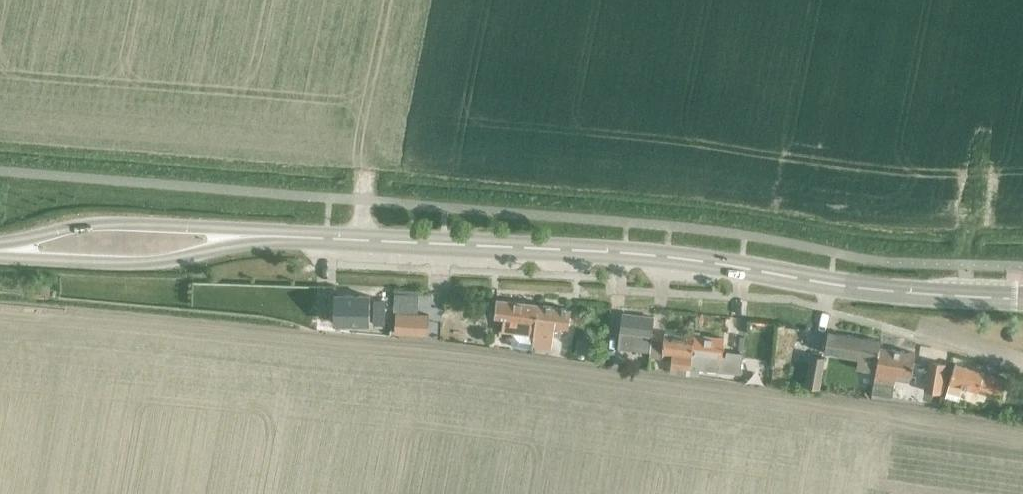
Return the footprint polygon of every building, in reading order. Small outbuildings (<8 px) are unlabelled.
[(369,296),(333,295),(333,323),(369,324),(369,296)] [(496,298),(494,315),(493,317),(503,318),(501,330),(512,331),(511,342),(514,345),(525,346),(532,347),(533,343),(538,304),(496,298)] [(570,309),(538,304),(533,343),(551,345),(552,335),(559,336),(561,325),(567,327),(570,309)] [(396,312),(395,332),(426,334),(427,313),(396,312)] [(619,344),(650,347),(651,335),(653,317),(623,312),(619,344)] [(722,372),(724,356),(720,356),(723,337),(699,334),(700,329),(695,328),(695,333),(694,333),(693,337),(690,368),(699,369),(722,372)] [(875,371),(880,346),(880,341),(827,332),(824,352),(858,357),(856,368),(875,371)] [(664,337),(662,351),(671,352),(670,365),(690,368),(693,337),(665,333),(664,337)] [(664,337),(651,335),(650,347),(650,350),(649,357),(661,358),(662,351),(664,337)] [(576,340),(574,352),(581,354),(586,354),(588,342),(576,340)] [(875,371),(874,378),(872,392),(891,395),(895,372),(912,374),(915,351),(880,346),(875,371)] [(725,350),(724,356),(722,372),(739,375),(742,353),(725,350)] [(818,389),(824,357),(810,354),(805,386),(818,389)] [(941,392),(946,364),(930,361),(925,389),(941,392)] [(949,381),(944,394),(956,398),(961,385),(972,389),(986,393),(987,390),(1001,394),(1005,378),(955,363),(949,381)] [(690,368),(689,375),(698,377),(699,369),(690,368)]
